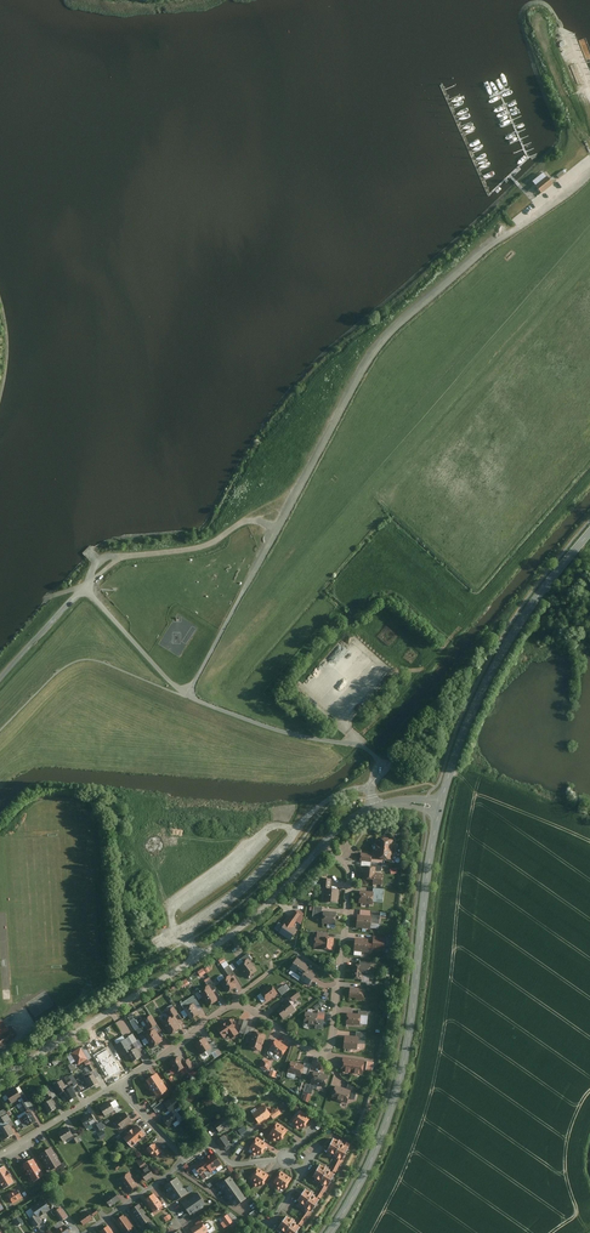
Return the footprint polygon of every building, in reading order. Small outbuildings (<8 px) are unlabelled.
[(563,170),(557,175),(560,179),(566,173),(563,170)] [(546,176),(536,185),(542,193),(553,184),(546,176)] [(375,854),(377,854),(376,859),(391,860),(393,840),(378,839),(378,843),(376,843),(375,854)] [(372,855),(360,854),(360,861),(371,862),(372,855)] [(383,875),(375,874),(376,868),(369,867),(368,875),(368,880),(374,880),(374,885),(382,885),(383,875)] [(332,879),(325,878),(324,888),(331,888),(332,879)] [(337,903),(338,890),(328,889),(327,903),(337,903)] [(383,904),(384,890),(375,889),(374,903),(383,904)] [(374,893),(360,891),(358,903),(373,905),(374,893)] [(322,907),(313,907),(312,918),(321,919),(322,907)] [(278,932),(277,933),(291,942),(299,931),(293,927),(296,922),(299,924),(303,918),(301,916),(303,913),(297,909),(295,912),(293,911),(286,922),(285,922),(282,925),(279,923),(274,929),(278,932)] [(337,913),(323,911),(321,924),(336,925),(337,913)] [(380,924),(381,912),(372,912),(371,924),(380,924)] [(371,917),(357,915),(356,927),(370,929),(371,917)] [(199,927),(211,919),(209,916),(197,924),(199,927)] [(156,943),(169,936),(167,933),(155,940),(156,943)] [(334,939),(328,938),(328,934),(317,933),(317,939),(315,939),(314,948),(324,949),(324,951),(333,951),(334,939)] [(384,952),(385,938),(374,937),(373,944),(369,944),(369,940),(355,939),(354,951),(368,953),(368,948),(373,948),(373,951),(384,952)] [(248,958),(238,966),(247,979),(257,971),(248,958)] [(302,977),(300,981),(308,987),(316,976),(308,970),(310,967),(297,958),(290,968),(302,977)] [(363,980),(364,976),(371,976),(371,966),(363,966),(354,965),(353,980),(363,980)] [(236,975),(229,966),(225,968),(232,978),(236,975)] [(203,967),(198,971),(201,976),(207,973),(203,967)] [(230,976),(220,983),(227,993),(237,987),(230,976)] [(187,978),(180,983),(183,988),(190,983),(187,978)] [(217,989),(211,981),(207,984),(213,992),(217,989)] [(286,984),(278,990),(281,996),(290,990),(286,984)] [(271,985),(260,993),(267,1002),(278,995),(271,985)] [(208,986),(198,992),(208,1008),(218,1002),(208,986)] [(365,989),(350,987),(350,999),(364,1000),(365,989)] [(295,990),(288,996),(293,1002),(300,997),(295,990)] [(287,1000),(275,1009),(284,1020),(295,1011),(287,1000)] [(320,1002),(313,1008),(316,1011),(323,1005),(320,1002)] [(200,1016),(193,1004),(184,1010),(192,1021),(200,1016)] [(166,1013),(169,1019),(162,1023),(170,1037),(181,1030),(174,1018),(179,1016),(174,1008),(166,1013)] [(318,1015),(305,1013),(303,1024),(316,1026),(316,1029),(323,1031),(324,1026),(327,1026),(327,1021),(324,1021),(317,1020),(318,1015)] [(362,1015),(348,1014),(347,1025),(361,1026),(362,1015)] [(150,1033),(144,1037),(152,1050),(163,1043),(157,1034),(161,1031),(151,1016),(143,1021),(150,1033)] [(119,1028),(128,1024),(125,1018),(117,1022),(119,1028)] [(225,1038),(228,1035),(232,1039),(239,1034),(235,1029),(237,1028),(230,1019),(218,1029),(225,1038)] [(256,1029),(248,1027),(246,1034),(252,1036),(249,1049),(261,1052),(266,1035),(255,1032),(256,1029)] [(7,1046),(16,1040),(10,1030),(1,1036),(0,1034),(0,1050),(7,1046)] [(366,1033),(356,1033),(356,1038),(344,1037),(343,1048),(358,1049),(358,1044),(365,1044),(366,1033)] [(137,1042),(132,1035),(129,1037),(134,1045),(137,1042)] [(202,1055),(209,1051),(211,1054),(219,1049),(214,1042),(210,1045),(205,1038),(195,1044),(202,1055)] [(289,1048),(276,1039),(269,1050),(281,1058),(289,1048)] [(127,1040),(118,1045),(124,1057),(132,1053),(137,1061),(142,1057),(137,1048),(133,1050),(127,1040)] [(79,1043),(70,1048),(76,1059),(85,1054),(79,1043)] [(114,1058),(117,1063),(123,1060),(120,1055),(114,1058)] [(62,1057),(53,1061),(55,1066),(64,1062),(62,1057)] [(178,1057),(169,1063),(176,1074),(185,1068),(178,1057)] [(365,1061),(343,1057),(340,1072),(363,1076),(365,1061)] [(196,1069),(189,1059),(183,1063),(190,1073),(196,1069)] [(271,1062),(262,1060),(260,1068),(269,1070),(271,1062)] [(368,1060),(366,1069),(373,1071),(375,1062),(368,1060)] [(303,1077),(304,1074),(309,1076),(312,1065),(305,1063),(304,1065),(291,1061),(288,1073),(303,1077)] [(117,1073),(112,1063),(103,1068),(108,1078),(117,1073)] [(329,1076),(313,1071),(310,1083),(326,1088),(329,1076)] [(94,1074),(87,1078),(92,1088),(100,1084),(94,1074)] [(169,1092),(157,1074),(147,1080),(158,1098),(169,1092)] [(73,1084),(68,1075),(64,1077),(69,1086),(73,1084)] [(59,1096),(63,1094),(68,1102),(77,1097),(72,1088),(66,1091),(61,1081),(53,1085),(59,1096)] [(347,1089),(335,1086),(332,1100),(348,1104),(349,1098),(354,1100),(357,1089),(349,1084),(347,1089)] [(313,1087),(306,1085),(303,1093),(311,1096),(313,1087)] [(30,1102),(19,1086),(15,1089),(22,1098),(24,1102),(26,1104),(30,1102)] [(15,1089),(1,1098),(4,1101),(9,1098),(12,1104),(22,1098),(15,1089)] [(52,1098),(55,1097),(51,1090),(46,1093),(48,1097),(51,1096),(52,1098)] [(187,1091),(183,1097),(192,1103),(196,1096),(187,1091)] [(173,1097),(165,1104),(171,1112),(175,1109),(179,1105),(173,1097)] [(57,1109),(52,1100),(44,1104),(50,1114),(57,1109)] [(121,1110),(115,1100),(110,1103),(111,1103),(115,1111),(116,1113),(121,1110)] [(25,1112),(33,1108),(30,1102),(26,1104),(24,1102),(21,1104),(25,1112)] [(157,1112),(165,1106),(161,1102),(153,1108),(157,1112)] [(111,1103),(101,1108),(105,1116),(115,1111),(111,1103)] [(263,1107),(252,1114),(259,1124),(270,1117),(263,1107)] [(5,1109),(0,1112),(0,1123),(4,1120),(6,1123),(11,1119),(5,1109)] [(162,1119),(169,1127),(181,1117),(175,1109),(171,1112),(162,1119)] [(270,1115),(273,1120),(282,1114),(278,1109),(270,1115)] [(311,1117),(299,1111),(293,1123),(304,1129),(311,1117)] [(36,1121),(31,1113),(15,1122),(18,1127),(22,1125),(24,1128),(36,1121)] [(91,1113),(80,1119),(85,1128),(96,1122),(91,1113)] [(125,1113),(115,1120),(121,1129),(131,1122),(125,1113)] [(225,1119),(214,1126),(219,1134),(230,1127),(225,1119)] [(8,1125),(3,1128),(0,1123),(0,1131),(1,1130),(4,1134),(0,1137),(3,1141),(13,1134),(8,1125)] [(288,1130),(277,1124),(270,1136),(281,1142),(288,1130)] [(242,1135),(248,1131),(244,1125),(239,1129),(242,1135)] [(123,1138),(131,1147),(146,1135),(138,1126),(123,1138)] [(59,1133),(64,1141),(74,1136),(69,1127),(59,1133)] [(98,1134),(101,1140),(107,1136),(104,1131),(98,1134)] [(225,1147),(227,1150),(233,1147),(226,1134),(217,1139),(222,1149),(225,1147)] [(268,1144),(256,1138),(250,1150),(261,1156),(268,1144)] [(341,1142),(333,1138),(328,1151),(336,1154),(341,1142)] [(162,1152),(154,1143),(147,1150),(155,1158),(162,1152)] [(345,1146),(341,1144),(335,1156),(343,1160),(349,1147),(345,1146)] [(62,1165),(52,1147),(41,1154),(50,1171),(62,1165)] [(222,1165),(214,1154),(204,1161),(212,1172),(222,1165)] [(140,1157),(136,1160),(142,1167),(146,1164),(140,1157)] [(339,1158),(333,1171),(336,1173),(343,1160),(339,1158)] [(32,1184),(43,1178),(33,1161),(22,1168),(26,1175),(27,1175),(29,1179),(32,1184)] [(203,1162),(195,1167),(203,1178),(210,1173),(203,1162)] [(328,1169),(320,1165),(314,1178),(322,1181),(328,1169)] [(6,1171),(3,1167),(0,1168),(0,1182),(5,1191),(14,1185),(6,1171)] [(143,1176),(147,1181),(155,1176),(151,1170),(150,1171),(148,1168),(144,1170),(146,1173),(143,1176)] [(264,1172),(257,1168),(250,1180),(256,1183),(264,1172)] [(335,1174),(327,1171),(321,1183),(329,1187),(335,1174)] [(129,1172),(119,1179),(129,1193),(139,1186),(129,1172)] [(264,1172),(256,1183),(263,1187),(270,1175),(264,1172)] [(293,1178),(281,1172),(275,1183),(286,1190),(293,1178)] [(246,1199),(230,1177),(221,1185),(236,1206),(246,1199)] [(187,1194),(177,1178),(167,1185),(176,1201),(187,1194)] [(325,1185),(318,1197),(320,1198),(328,1187),(325,1185)] [(28,1195),(23,1188),(19,1190),(24,1197),(28,1195)] [(312,1193),(304,1190),(299,1202),(307,1206),(312,1193)] [(22,1199),(17,1191),(8,1196),(14,1205),(22,1199)] [(115,1192),(105,1199),(110,1207),(120,1200),(115,1192)] [(154,1193),(145,1199),(154,1212),(162,1206),(154,1193)] [(205,1204),(197,1193),(182,1203),(190,1214),(205,1204)] [(319,1199),(312,1196),(306,1208),(314,1212),(319,1199)] [(44,1199),(30,1207),(37,1218),(51,1209),(44,1199)] [(150,1222),(139,1204),(131,1208),(143,1226),(150,1222)] [(68,1217),(61,1208),(54,1212),(61,1222),(68,1217)] [(309,1210),(299,1224),(302,1226),(312,1212),(309,1210)] [(79,1217),(84,1225),(93,1219),(87,1212),(79,1217)] [(116,1220),(124,1232),(128,1232),(134,1229),(125,1214),(116,1220)] [(14,1220),(18,1225),(24,1221),(20,1215),(14,1220)] [(35,1215),(29,1218),(35,1227),(40,1224),(35,1215)] [(233,1223),(227,1215),(222,1219),(224,1221),(228,1226),(233,1223)] [(293,1220),(286,1216),(280,1229),(288,1232),(293,1220)] [(155,1229),(150,1222),(147,1224),(152,1231),(155,1229)] [(191,1229),(193,1232),(205,1232),(207,1231),(201,1222),(191,1229)] [(293,1222),(288,1232),(297,1232),(301,1226),(293,1222)] [(210,1223),(205,1226),(209,1232),(212,1232),(215,1231),(210,1223)] [(54,1232),(71,1232),(65,1225),(54,1232)]
